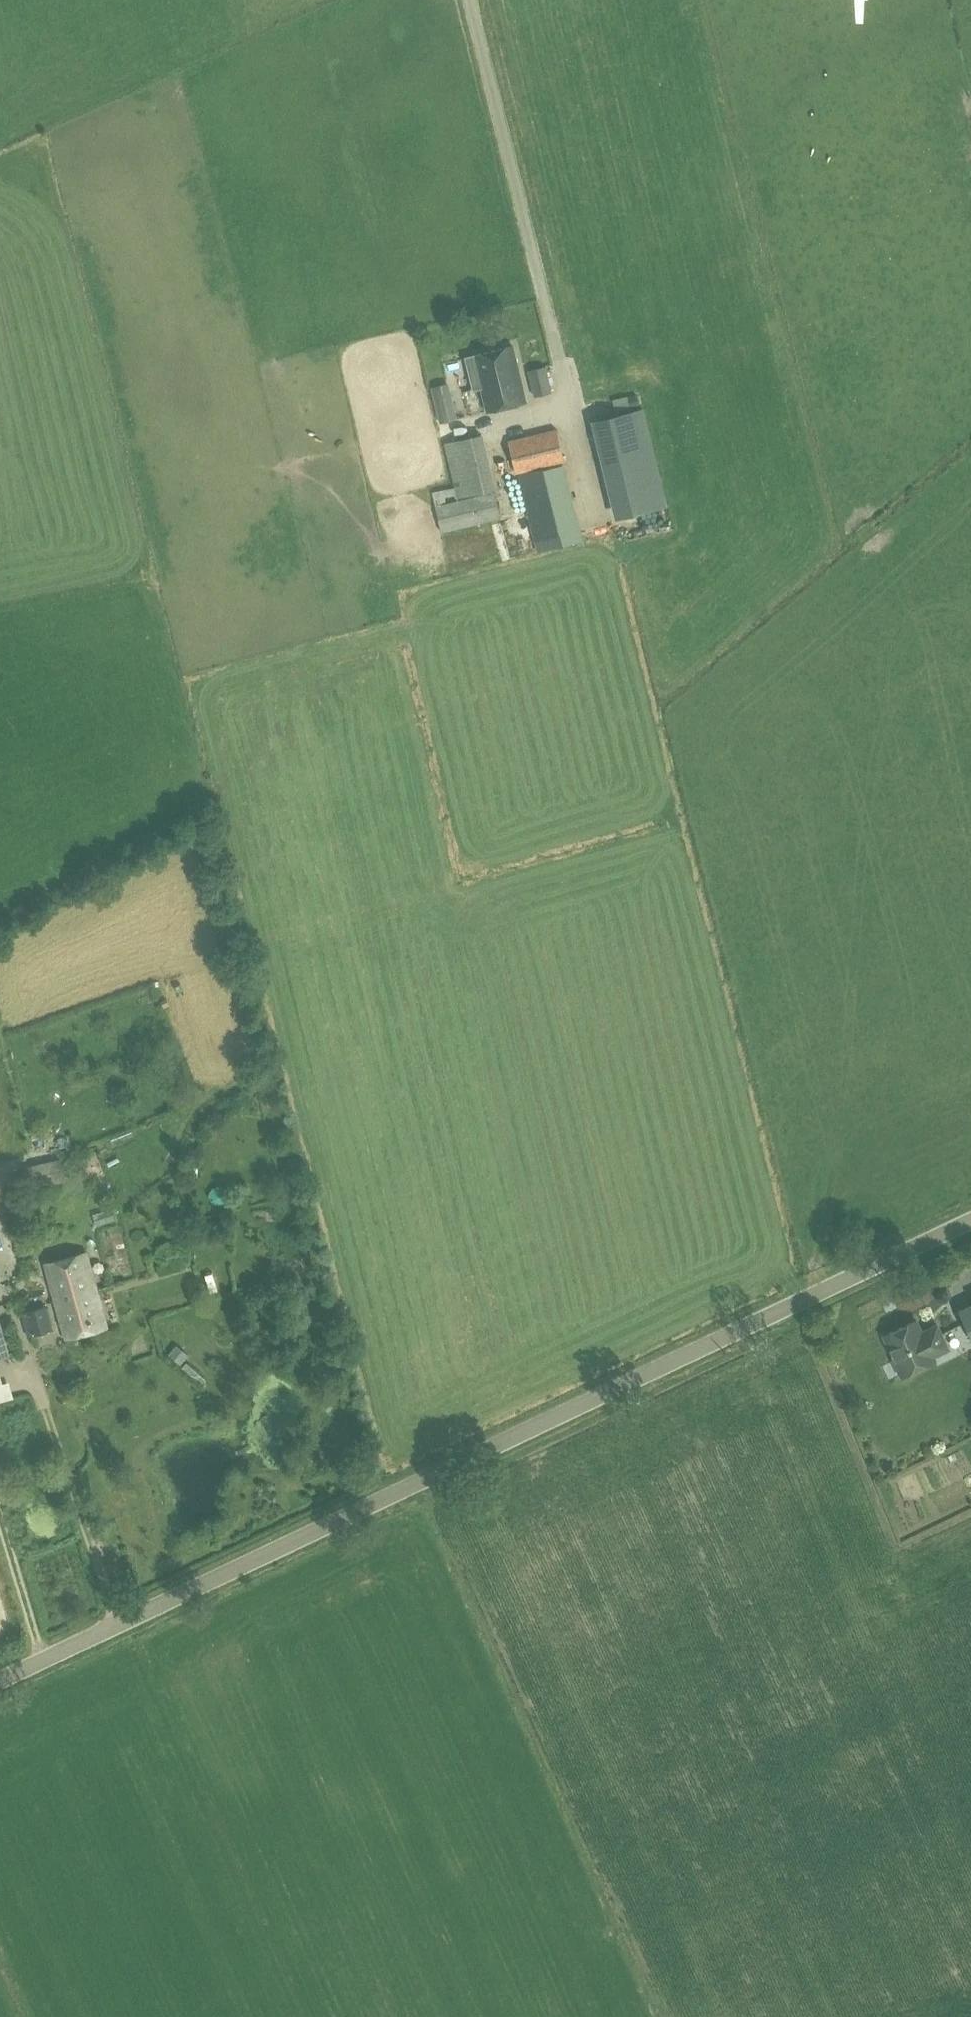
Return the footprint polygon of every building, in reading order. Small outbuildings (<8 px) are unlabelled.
[(514,347),(466,359),(473,391),(481,389),(487,413),(527,403),(514,347)] [(553,393),(546,367),(528,372),(534,397),(553,393)] [(443,423),(454,420),(446,386),(434,390),(443,423)] [(628,396),(632,411),(641,409),(637,394),(628,396)] [(619,517),(666,506),(643,409),(641,409),(632,411),(596,420),(619,517)] [(518,474),(563,463),(565,463),(556,430),(508,441),(516,475),(518,474)] [(457,487),(460,499),(494,490),(482,436),(447,444),(457,487)] [(584,542),(563,463),(518,474),(537,554),(584,542)] [(577,479),(583,502),(592,499),(586,477),(577,479)] [(432,493),(435,506),(460,500),(460,499),(457,487),(432,493)] [(460,500),(435,506),(442,533),(500,518),(494,492),(460,500)] [(43,1165),(47,1185),(65,1181),(61,1162),(43,1165)] [(13,1171),(11,1186),(36,1179),(32,1165),(13,1171)] [(204,1186),(210,1200),(226,1194),(221,1180),(204,1186)] [(108,1271),(129,1264),(115,1219),(94,1225),(108,1271)] [(55,1302),(97,1290),(86,1253),(45,1264),(55,1302)] [(107,1328),(97,1290),(55,1302),(66,1339),(107,1328)] [(46,1306),(26,1311),(33,1336),(53,1330),(46,1306)] [(970,1334),(970,1306),(960,1311),(970,1334)] [(938,1326),(922,1333),(917,1321),(885,1337),(904,1376),(936,1361),(934,1357),(949,1350),(938,1326)] [(170,1356),(182,1365),(189,1356),(177,1347),(170,1356)] [(200,1374),(186,1361),(181,1367),(195,1379),(200,1374)]
